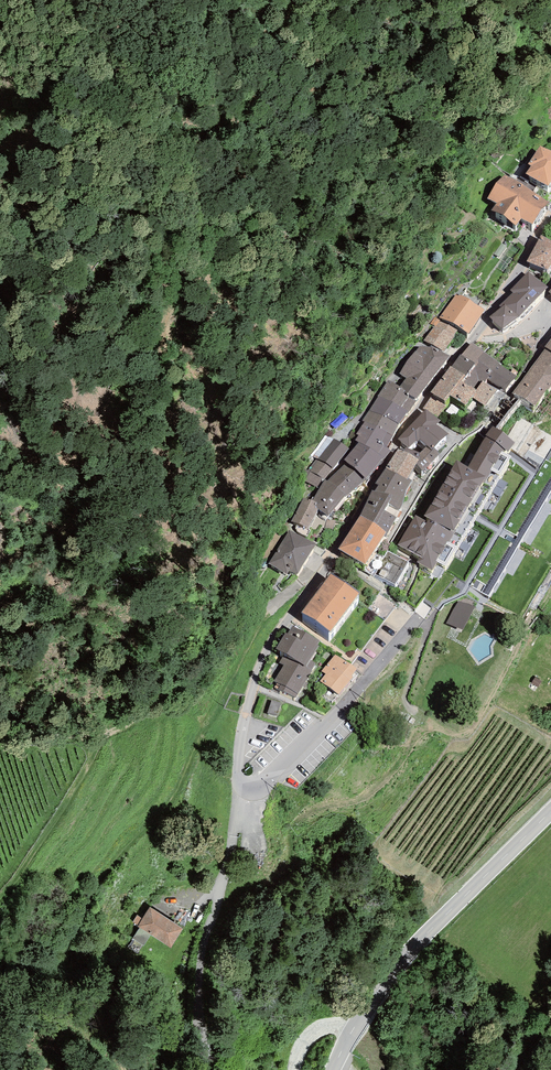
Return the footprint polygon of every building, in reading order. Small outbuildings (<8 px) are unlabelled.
[(549,191),(550,188),(550,157),(540,150),(529,168),(533,170),(528,179),(549,191)] [(494,214),(516,229),(521,221),(532,229),(547,207),(505,179),(490,201),(499,207),(494,214)] [(548,275),(550,269),(550,246),(542,242),(530,265),(548,275)] [(547,287),(529,270),(510,290),(513,291),(528,306),(547,287)] [(519,317),(528,306),(513,291),(499,306),(501,307),(505,304),(519,317)] [(456,294),(440,318),(459,328),(469,334),(485,308),(456,294)] [(503,329),(519,317),(505,304),(501,307),(490,317),(503,329)] [(435,326),(423,340),(444,351),(459,328),(440,318),(438,319),(435,317),(429,323),(435,326)] [(499,362),(473,342),(461,355),(460,354),(451,367),(465,376),(462,381),(476,390),(483,380),(485,382),(487,379),(499,363),(499,362)] [(430,347),(419,346),(399,374),(406,377),(399,386),(405,390),(404,392),(416,399),(449,356),(431,345),(430,347)] [(546,347),(512,393),(514,394),(515,392),(535,406),(550,385),(550,365),(550,350),(546,347)] [(517,376),(499,363),(487,379),(505,390),(517,376)] [(476,390),(462,381),(465,376),(451,367),(450,366),(441,379),(456,387),(472,397),(485,405),(497,389),(485,382),(483,380),(476,390)] [(472,397),(456,387),(441,379),(431,392),(433,393),(445,402),(450,395),(465,405),(472,397)] [(399,386),(388,380),(378,396),(409,412),(416,399),(404,392),(405,390),(399,386)] [(426,409),(437,418),(446,405),(444,403),(445,402),(433,393),(422,409),(424,411),(426,409)] [(378,396),(370,410),(398,425),(406,412),(408,414),(409,412),(378,396)] [(424,411),(398,439),(406,446),(409,447),(417,440),(418,441),(420,439),(428,446),(432,450),(434,447),(449,434),(436,424),(440,420),(437,418),(426,409),(424,411)] [(393,436),(398,425),(370,410),(362,421),(364,421),(393,436)] [(364,421),(356,434),(359,435),(360,433),(386,448),(393,436),(364,421)] [(468,467),(456,460),(424,515),(429,517),(463,537),(492,488),(511,457),(504,452),(506,449),(508,451),(516,442),(492,425),(485,436),(486,437),(468,467)] [(382,461),(391,451),(386,448),(360,433),(359,435),(355,440),(358,442),(383,457),(381,460),(382,461)] [(383,457),(358,442),(344,459),(347,462),(366,479),(381,460),(383,457)] [(441,453),(434,447),(432,450),(428,446),(420,453),(409,449),(409,447),(406,446),(403,451),(419,459),(416,463),(422,470),(441,453)] [(398,448),(386,468),(407,479),(408,478),(416,463),(419,459),(403,451),(398,448)] [(545,459),(470,586),(488,595),(550,491),(550,463),(545,459)] [(347,462),(327,481),(346,495),(344,496),(345,497),(366,479),(347,462)] [(407,479),(386,468),(375,483),(379,485),(374,492),(372,490),(361,515),(386,531),(388,532),(397,517),(384,509),(388,503),(400,510),(403,504),(406,490),(412,480),(408,478),(407,479)] [(325,479),(312,500),(318,502),(316,506),(319,509),(328,516),(344,496),(346,495),(327,481),(325,479)] [(312,500),(303,498),(291,521),(308,529),(319,509),(316,506),(318,502),(312,500)] [(361,515),(355,523),(381,540),(386,531),(361,515)] [(463,537),(429,517),(427,521),(416,515),(399,545),(419,557),(416,562),(432,571),(438,562),(446,567),(463,537)] [(381,540),(355,523),(347,535),(373,551),(381,540)] [(316,544),(290,530),(268,563),(287,574),(289,570),(297,575),(316,544)] [(373,551),(347,535),(339,549),(365,565),(373,551)] [(408,562),(387,550),(374,574),(395,585),(408,562)] [(302,612),(330,632),(359,593),(331,573),(302,612)] [(397,606),(380,594),(369,609),(386,621),(397,606)] [(465,630),(476,606),(460,599),(449,623),(465,630)] [(319,641),(292,625),(287,633),(286,632),(276,648),(285,653),(280,662),(284,664),(274,681),(277,683),(275,686),(296,698),(312,670),(311,670),(316,663),(311,660),(319,645),(318,644),(319,641)] [(357,670),(336,653),(322,671),(325,674),(320,681),(339,695),(350,680),(352,681),(357,674),(355,672),(357,670)] [(275,709),(268,707),(266,714),(273,716),(275,709)] [(183,928),(150,907),(142,919),(137,915),(132,922),(138,926),(137,926),(139,927),(132,938),(144,946),(151,935),(171,948),(183,928)]
